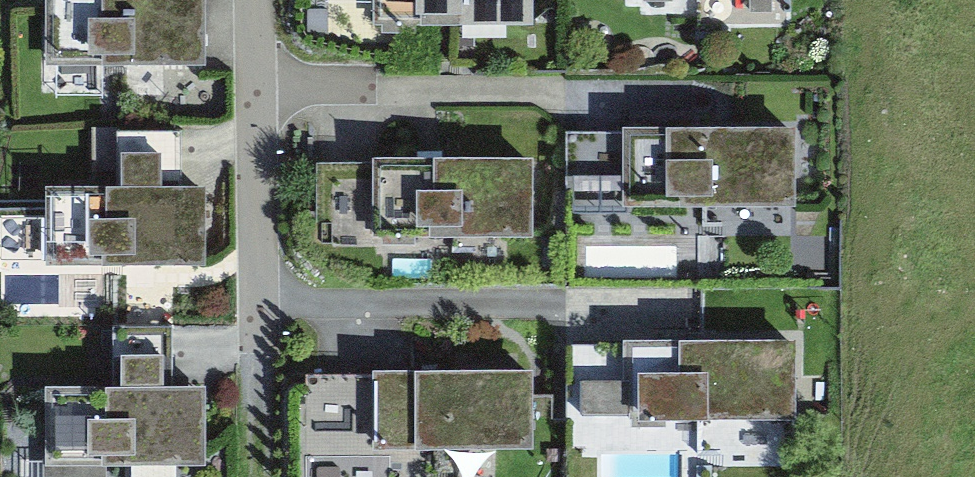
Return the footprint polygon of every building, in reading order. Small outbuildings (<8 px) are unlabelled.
[(37,87),(207,81),(204,0),(34,0),(37,87)] [(319,50),(512,48),(512,0),(319,0),(319,50)] [(579,58),(765,48),(762,0),(575,0),(579,58)] [(566,122),(566,130),(567,220),(794,219),(794,121),(566,122)] [(533,158),(323,155),(322,245),(532,247),(533,158)] [(200,177),(18,180),(20,292),(202,289),(200,177)] [(780,339),(571,337),(570,447),(779,449),(780,339)] [(528,448),(527,343),(292,346),(293,451),(528,448)] [(9,376),(11,476),(194,476),(193,373),(9,376)]
